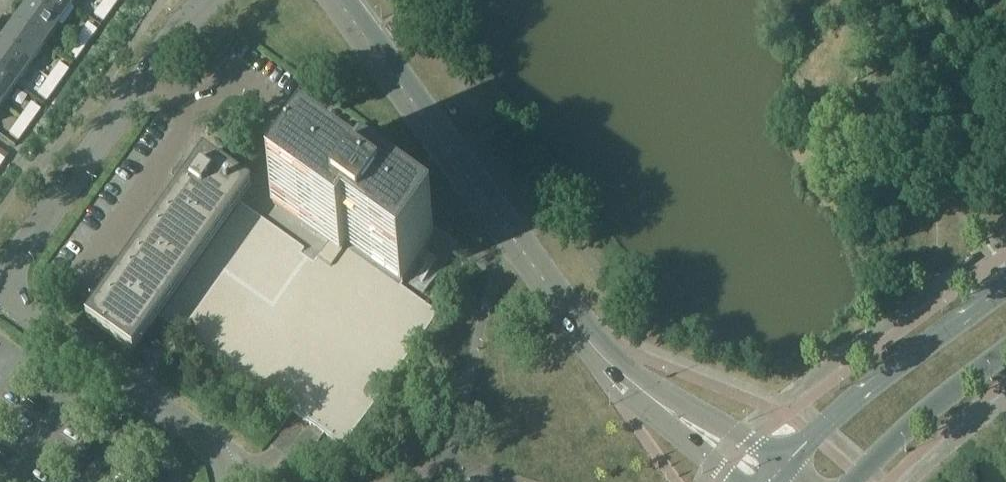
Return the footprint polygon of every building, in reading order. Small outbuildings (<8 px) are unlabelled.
[(29,5),(59,26),(74,6),(65,0),(33,0),(29,5)] [(95,15),(104,22),(115,6),(106,0),(95,15)] [(22,15),(15,25),(45,46),(59,26),(29,5),(22,15)] [(89,24),(78,40),(87,46),(98,31),(89,24)] [(15,25),(1,45),(31,66),(45,46),(15,25)] [(78,40),(67,55),(76,61),(87,46),(78,40)] [(0,46),(0,74),(16,87),(31,66),(1,45),(0,46)] [(61,64),(50,79),(59,86),(70,71),(61,64)] [(2,107),(16,87),(0,74),(0,105),(2,107)] [(50,79),(39,95),(48,101),(59,86),(50,79)] [(32,104),(21,119),(31,125),(41,110),(32,104)] [(21,119),(11,134),(20,141),(31,125),(21,119)] [(160,317),(157,315),(239,201),(241,203),(249,192),(252,188),(205,155),(195,168),(188,163),(187,164),(185,165),(178,175),(178,177),(177,178),(185,184),(87,320),(134,354),(160,317)] [(302,164),(288,184),(274,203),(330,243),(397,292),(401,286),(426,252),(431,244),(363,195),(369,187),(374,180),(360,171),(355,177),(356,178),(344,194),(302,164)]
